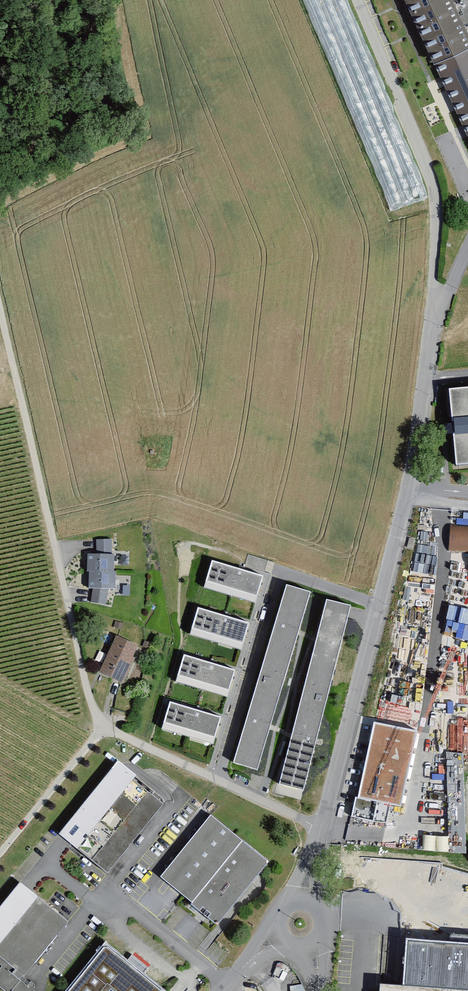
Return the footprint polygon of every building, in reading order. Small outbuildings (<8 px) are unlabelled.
[(467,48),(467,41),(449,0),(403,0),(433,64),(467,48)] [(467,138),(467,48),(433,64),(467,138)] [(445,395),(452,469),(467,468),(467,393),(445,395)] [(449,523),(447,550),(467,551),(467,524),(449,523)] [(112,550),(112,538),(96,539),(96,550),(112,550)] [(112,557),(84,556),(83,573),(85,573),(112,574),(112,557)] [(213,560),(204,587),(256,602),(264,575),(213,560)] [(112,574),(85,573),(84,590),(113,591),(114,574),(112,574)] [(299,633),(311,592),(286,585),(235,763),(258,770),(271,728),(299,633)] [(292,736),(280,784),(304,790),(349,614),(351,606),(326,600),(316,640),(292,736)] [(198,606),(190,634),(242,649),(249,623),(198,606)] [(135,649),(115,639),(97,675),(118,685),(135,649)] [(183,658),(176,680),(228,698),(234,673),(183,658)] [(171,703),(163,727),(214,744),(221,718),(171,703)] [(353,807),(351,823),(374,827),(378,805),(402,809),(412,753),(381,748),(376,777),(359,774),(353,807)] [(134,777),(115,762),(56,836),(106,876),(161,806),(130,781),(134,777)] [(437,852),(465,852),(465,797),(447,797),(447,836),(437,836),(437,852)] [(265,866),(208,820),(158,882),(215,928),(265,866)] [(17,884),(0,905),(0,990),(13,990),(67,924),(17,884)] [(103,952),(71,990),(152,990),(103,952)] [(380,990),(467,990),(467,988),(381,981),(380,990)]
